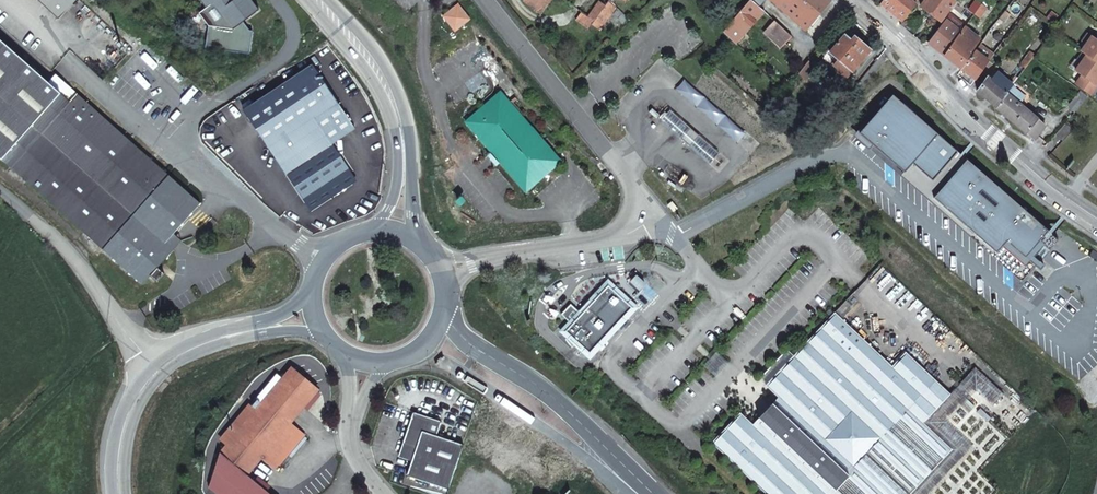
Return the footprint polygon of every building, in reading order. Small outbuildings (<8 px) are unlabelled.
[(74,0),(40,0),(59,17),(74,0)] [(205,1),(208,5),(200,10),(209,23),(208,45),(252,49),(256,26),(253,26),(245,19),(260,7),(255,0),(205,0),(205,1)] [(538,10),(547,0),(526,0),(538,10)] [(573,18),(585,27),(592,17),(601,5),(595,0),(584,15),(579,11),(573,18)] [(601,5),(592,17),(601,24),(615,5),(610,0),(604,0),(601,5)] [(728,35),(735,42),(762,9),(752,0),(748,0),(727,24),(722,30),(728,35)] [(782,8),(806,28),(829,0),(773,0),(782,8)] [(879,0),(902,18),(916,0),(880,0),(879,0)] [(953,0),(921,0),(920,1),(940,18),(951,2),(953,0)] [(986,6),(980,1),(973,10),(979,15),(986,6)] [(467,20),(455,5),(443,15),(455,29),(467,20)] [(772,18),(766,25),(781,38),(787,31),(772,18)] [(928,40),(943,51),(960,28),(947,18),(940,25),(928,40)] [(960,28),(943,51),(954,59),(962,66),(972,52),(969,50),(979,36),(963,24),(960,28)] [(781,38),(766,25),(762,29),(780,45),(790,33),(787,31),(781,38)] [(871,47),(848,27),(830,48),(843,59),(838,64),(848,73),(871,47)] [(1083,49),(1084,50),(1088,54),(1096,61),(1096,36),(1094,34),(1083,49)] [(78,91),(70,100),(0,38),(0,156),(57,206),(143,283),(151,273),(158,280),(165,271),(159,266),(175,249),(166,241),(174,231),(201,201),(78,91)] [(972,52),(962,66),(976,76),(989,58),(994,50),(981,40),(972,52)] [(1020,61),(1025,65),(1035,51),(1036,50),(1031,46),(1020,61)] [(1078,58),(1082,61),(1088,54),(1084,50),(1078,58)] [(1088,54),(1082,61),(1077,67),(1084,73),(1077,81),(1091,93),(1096,85),(1096,61),(1088,54)] [(244,108),(269,146),(273,143),(280,154),(285,155),(283,161),(298,164),(333,141),(316,115),(339,100),(314,62),(277,86),(244,108)] [(992,66),(987,73),(990,76),(996,69),(992,66)] [(987,73),(977,86),(997,102),(1007,88),(1012,81),(996,69),(990,76),(987,73)] [(1007,88),(997,102),(1045,142),(1055,128),(1027,105),(1037,94),(1022,81),(1012,92),(1007,88)] [(889,88),(857,127),(923,180),(954,142),(889,88)] [(497,93),(475,112),(506,150),(533,182),(555,164),(552,161),(557,157),(530,123),(504,92),(499,96),(497,93)] [(1087,99),(1080,93),(1068,106),(1075,112),(1087,99)] [(681,133),(690,122),(669,105),(660,115),(681,133)] [(506,150),(475,112),(466,119),(494,154),(523,190),(533,182),(506,150)] [(699,130),(690,122),(681,133),(690,141),(699,130)] [(1075,123),(1066,138),(1075,144),(1083,129),(1075,123)] [(720,147),(699,130),(690,141),(710,158),(720,147)] [(799,136),(806,141),(810,137),(803,132),(799,136)] [(995,176),(954,142),(923,180),(964,214),(995,176)] [(273,143),(269,146),(282,166),(283,161),(285,155),(280,154),(273,143)] [(283,161),(282,166),(287,172),(298,164),(283,161)] [(995,176),(964,214),(1025,264),(1039,247),(1033,242),(1042,231),(1048,236),(1055,227),(995,176)] [(183,239),(174,231),(166,241),(175,249),(183,239)] [(639,299),(613,274),(566,324),(592,350),(639,299)] [(582,302),(576,297),(566,307),(571,312),(582,302)] [(798,346),(770,377),(784,389),(759,416),(746,404),(718,435),(783,493),(827,493),(834,486),(843,493),(907,493),(959,437),(929,409),(955,381),(910,340),(896,355),(837,302),(798,346)] [(770,377),(798,346),(791,340),(764,371),(770,377)] [(955,381),(929,409),(959,437),(907,493),(925,493),(977,436),(947,408),(980,373),(999,389),(1008,379),(979,354),(955,381)] [(220,493),(273,493),(247,471),(261,454),(274,465),(279,459),(283,463),(307,435),(290,421),(318,387),(291,365),(255,407),(249,402),(221,435),(226,441),(219,449),(208,484),(220,493)] [(414,410),(405,439),(418,443),(413,458),(409,472),(450,486),(464,442),(437,433),(441,419),(414,410)] [(418,443),(405,439),(399,454),(413,458),(418,443)]
